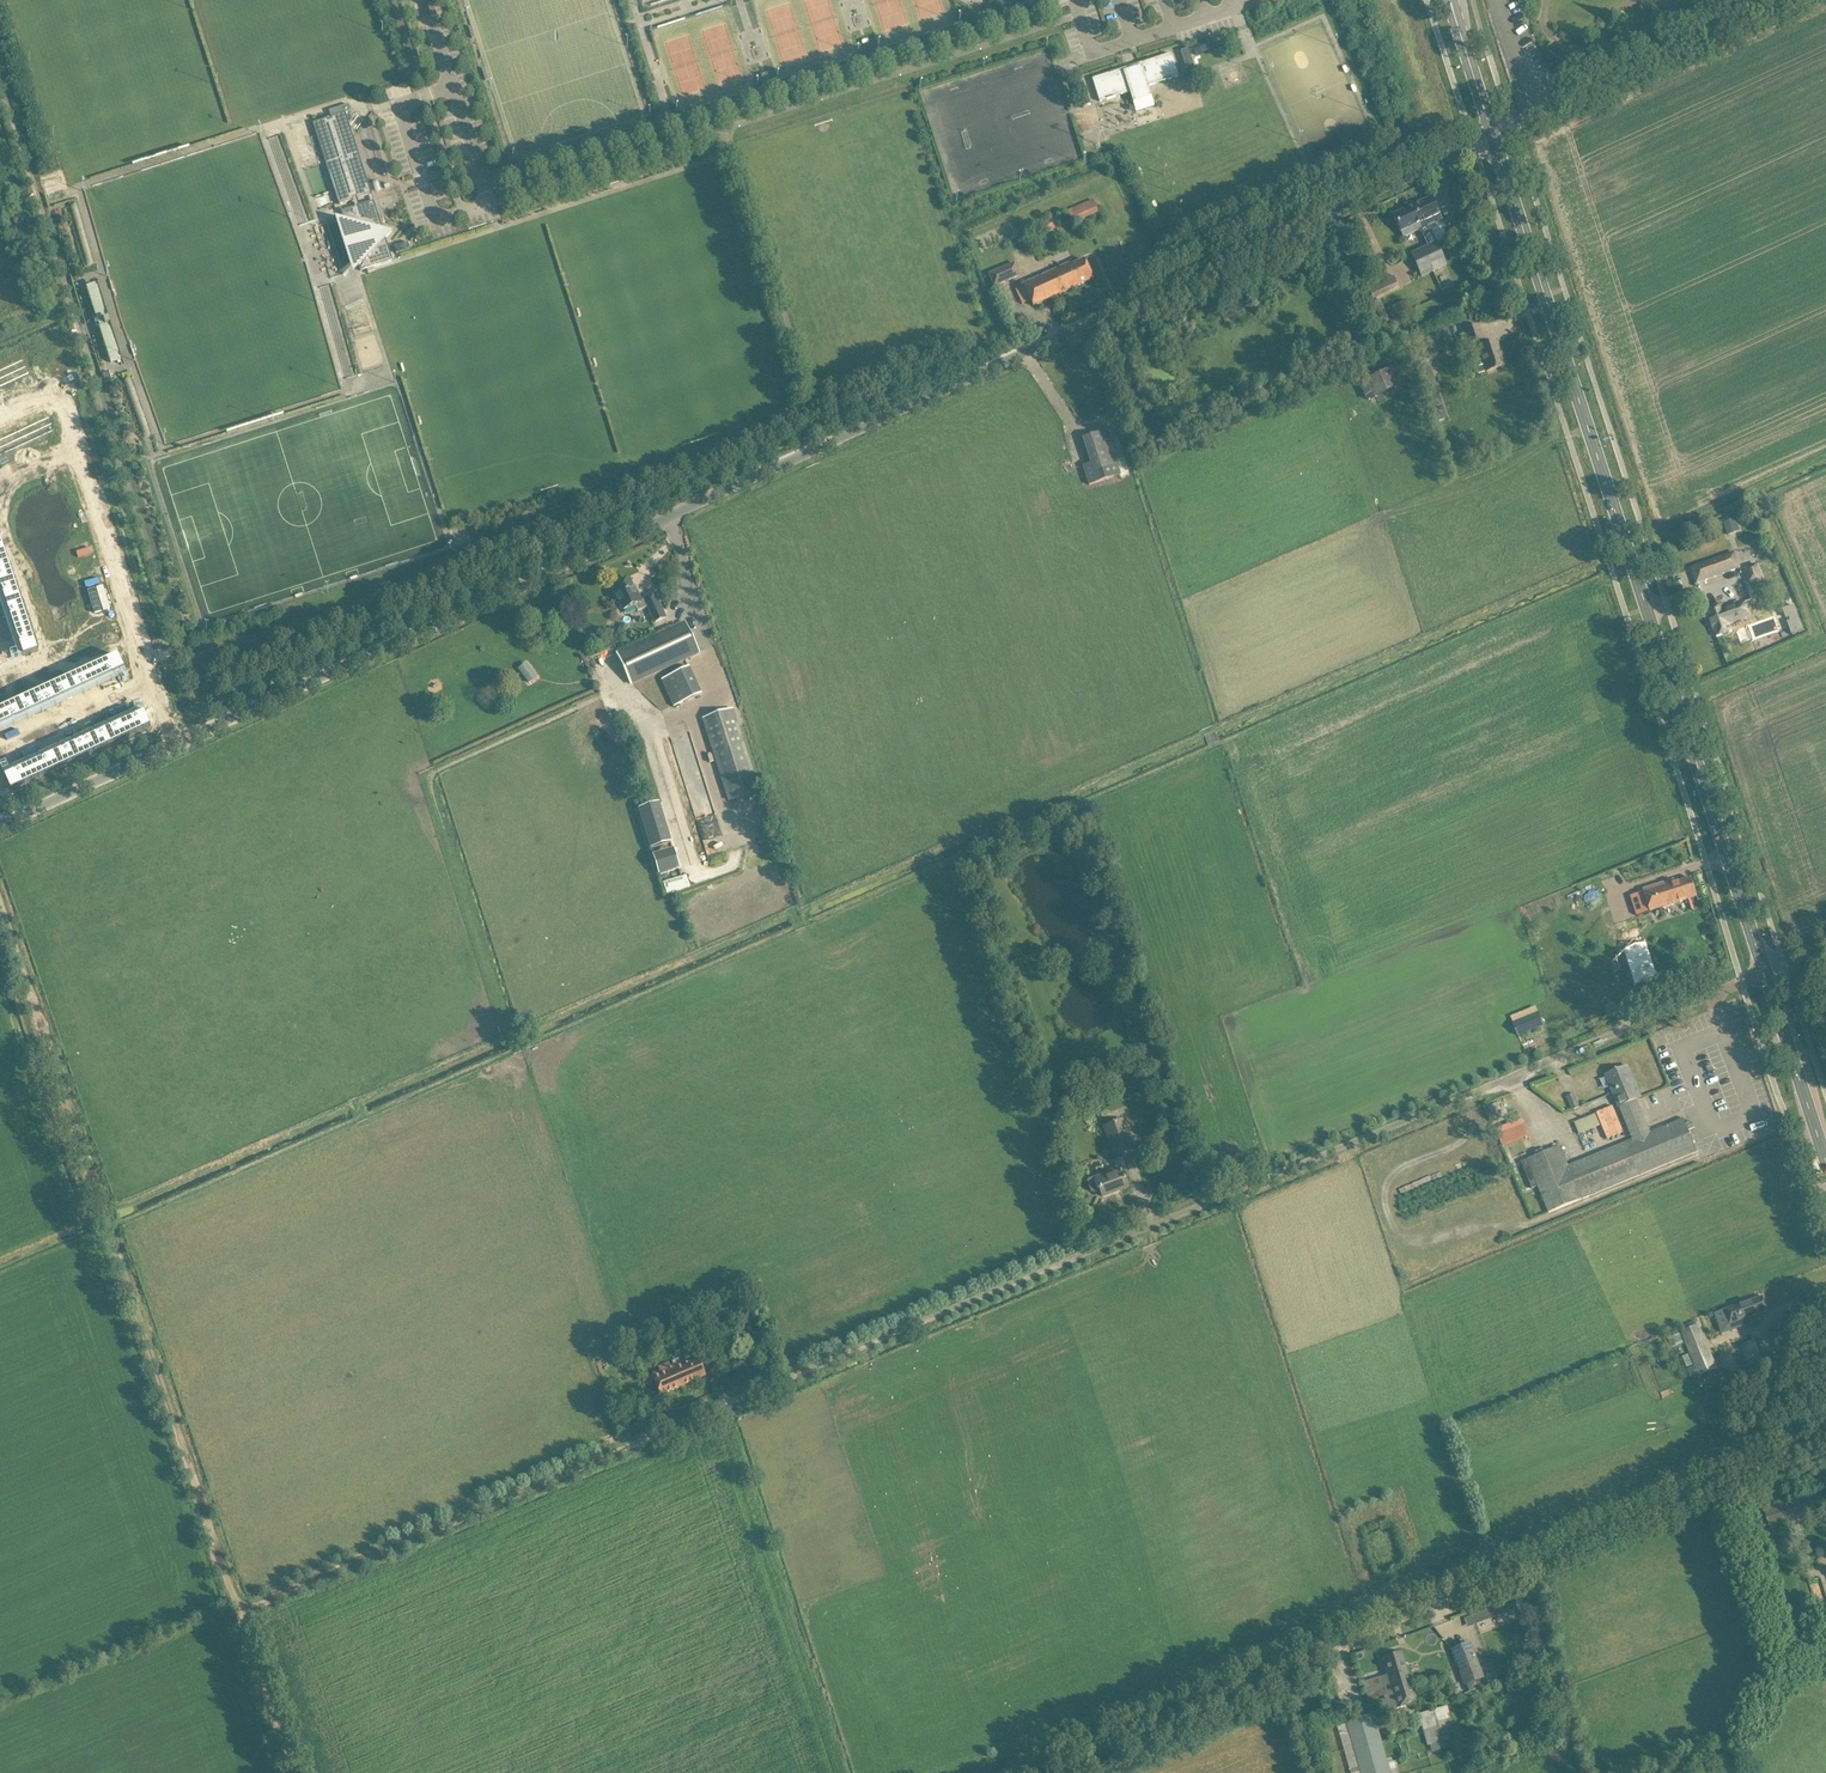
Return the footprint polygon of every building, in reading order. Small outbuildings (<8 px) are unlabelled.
[(1188,74),(1195,71),(1188,48),(1180,51),(1188,74)] [(1100,77),(1092,79),(1100,102),(1106,100),(1107,100),(1114,98),(1113,94),(1122,91),(1123,94),(1130,92),(1136,112),(1155,106),(1148,86),(1155,84),(1154,81),(1163,78),(1164,81),(1172,79),(1171,79),(1178,77),(1171,54),(1163,56),(1164,59),(1155,62),(1154,59),(1143,63),(1138,64),(1139,67),(1126,71),(1125,68),(1120,70),(1116,71),(1109,73),(1110,77),(1101,80),(1100,77)] [(1090,105),(1089,102),(1083,82),(1075,85),(1083,107),(1090,105)] [(357,197),(357,199),(372,194),(369,185),(353,137),(346,113),(350,111),(348,105),(329,111),(332,119),(328,120),(328,118),(313,123),(339,205),(354,200),(353,198),(357,197)] [(1464,205),(1458,186),(1449,189),(1455,207),(1464,205)] [(1415,218),(1420,229),(1442,219),(1432,197),(1412,206),(1412,207),(1417,217),(1415,218)] [(1072,222),(1098,212),(1093,200),(1068,211),(1072,222)] [(360,271),(393,260),(386,238),(392,231),(383,229),(374,201),(341,211),(345,221),(344,226),(341,226),(341,227),(353,264),(353,265),(356,262),(359,266),(360,271)] [(1403,238),(1420,229),(1415,218),(1417,217),(1412,207),(1393,216),(1403,238)] [(1040,222),(1045,234),(1059,228),(1054,216),(1040,222)] [(1421,277),(1433,271),(1447,265),(1437,244),(1412,256),(1421,277)] [(1033,306),(1093,279),(1084,260),(1069,267),(1068,264),(1023,285),(1024,286),(1016,290),(1022,304),(1030,300),(1033,306)] [(989,274),(994,287),(1020,276),(1015,263),(989,274)] [(1373,299),(1399,287),(1394,276),(1368,289),(1373,299)] [(87,287),(111,363),(120,360),(122,365),(125,364),(97,278),(94,279),(96,284),(87,287)] [(1402,303),(1388,309),(1392,317),(1406,311),(1402,303)] [(1463,346),(1469,344),(1470,345),(1477,343),(1486,372),(1505,366),(1497,343),(1483,347),(1481,341),(1482,341),(1477,325),(1464,329),(1466,333),(1459,335),(1463,346)] [(1403,385),(1396,366),(1359,383),(1367,401),(1403,385)] [(1429,368),(1418,371),(1422,383),(1424,382),(1425,387),(1432,385),(1430,380),(1433,379),(1429,368)] [(107,372),(102,373),(105,382),(112,380),(109,371),(107,372)] [(1097,433),(1083,438),(1091,463),(1083,466),(1084,468),(1090,485),(1120,475),(1106,431),(1100,432),(1100,431),(1097,432),(1097,433)] [(1735,519),(1724,523),(1728,535),(1740,531),(1735,519)] [(24,656),(38,652),(0,537),(0,584),(24,656)] [(1735,553),(1692,568),(1697,583),(1740,568),(1735,553)] [(648,607),(655,622),(665,618),(655,594),(644,598),(645,600),(641,601),(634,587),(633,587),(629,579),(625,581),(625,580),(622,579),(617,582),(616,584),(617,585),(613,587),(623,610),(635,605),(638,611),(648,607)] [(1724,609),(1722,605),(1707,610),(1717,637),(1732,632),(1729,624),(1748,617),(1743,602),(1724,609)] [(617,653),(632,684),(699,654),(684,622),(617,653)] [(621,623),(617,632),(626,635),(629,626),(621,623)] [(0,710),(0,726),(125,669),(119,656),(0,710)] [(522,666),(518,669),(529,684),(533,680),(522,666)] [(674,707),(702,694),(689,667),(662,680),(674,707)] [(733,709),(703,718),(729,800),(759,791),(733,709)] [(145,713),(5,776),(11,790),(151,726),(145,713)] [(651,848),(671,842),(659,803),(639,809),(651,848)] [(669,848),(648,855),(654,875),(675,869),(669,848)] [(1697,897),(1692,879),(1676,884),(1675,880),(1643,890),(1644,892),(1633,896),(1639,915),(1650,912),(1697,897)] [(1513,1024),(1518,1036),(1544,1025),(1539,1013),(1513,1024)] [(1619,1107),(1637,1100),(1638,1099),(1632,1085),(1635,1084),(1628,1066),(1609,1074),(1613,1084),(1610,1085),(1619,1107)] [(1574,1094),(1568,1097),(1573,1110),(1580,1107),(1574,1094)] [(1684,1118),(1651,1132),(1637,1100),(1619,1107),(1633,1140),(1569,1166),(1561,1146),(1527,1160),(1549,1213),(1698,1152),(1684,1118)] [(1578,1134),(1601,1126),(1606,1139),(1622,1133),(1613,1107),(1573,1121),(1578,1134)] [(1134,1149),(1123,1118),(1103,1125),(1114,1156),(1134,1149)] [(1103,1197),(1128,1187),(1121,1170),(1120,1167),(1111,1171),(1112,1174),(1097,1180),(1096,1177),(1088,1180),(1087,1182),(1091,1192),(1093,1193),(1100,1190),(1103,1197)] [(1768,1311),(1764,1299),(1763,1297),(1725,1310),(1732,1330),(1761,1320),(1759,1315),(1768,1311)] [(731,1307),(736,1321),(751,1315),(745,1301),(731,1307)] [(1699,1325),(1681,1332),(1695,1365),(1687,1369),(1692,1379),(1717,1368),(1702,1332),(1699,1326),(1699,1325)] [(1683,1342),(1679,1333),(1668,1338),(1671,1347),(1683,1342)] [(1765,1368),(1755,1340),(1741,1346),(1751,1373),(1765,1368)] [(1692,1365),(1688,1355),(1683,1357),(1687,1367),(1692,1365)] [(652,1376),(656,1383),(660,1394),(659,1394),(659,1396),(661,1395),(661,1396),(706,1376),(698,1359),(682,1366),(681,1363),(668,1368),(666,1365),(661,1367),(662,1370),(652,1375),(652,1376)] [(1518,1612),(1524,1611),(1520,1596),(1515,1597),(1518,1612)] [(1467,1628),(1517,1609),(1514,1599),(1464,1619),(1467,1628)] [(1470,1642),(1450,1650),(1464,1686),(1465,1686),(1466,1685),(1469,1692),(1485,1686),(1482,1679),(1484,1679),(1470,1642)] [(1377,1678),(1362,1682),(1366,1694),(1368,1701),(1384,1696),(1382,1690),(1392,1687),(1393,1690),(1411,1684),(1401,1652),(1383,1658),(1388,1675),(1377,1678)] [(1323,1683),(1333,1679),(1330,1671),(1320,1675),(1323,1683)] [(1405,1706),(1417,1703),(1411,1684),(1393,1690),(1392,1687),(1382,1690),(1384,1696),(1389,1712),(1405,1706)] [(1428,1746),(1456,1738),(1447,1706),(1441,1708),(1419,1714),(1428,1746)] [(1376,1726),(1373,1714),(1346,1722),(1361,1772),(1390,1772),(1376,1726)] [(1470,1738),(1473,1753),(1485,1750),(1483,1742),(1481,1743),(1479,1736),(1470,1738)]
